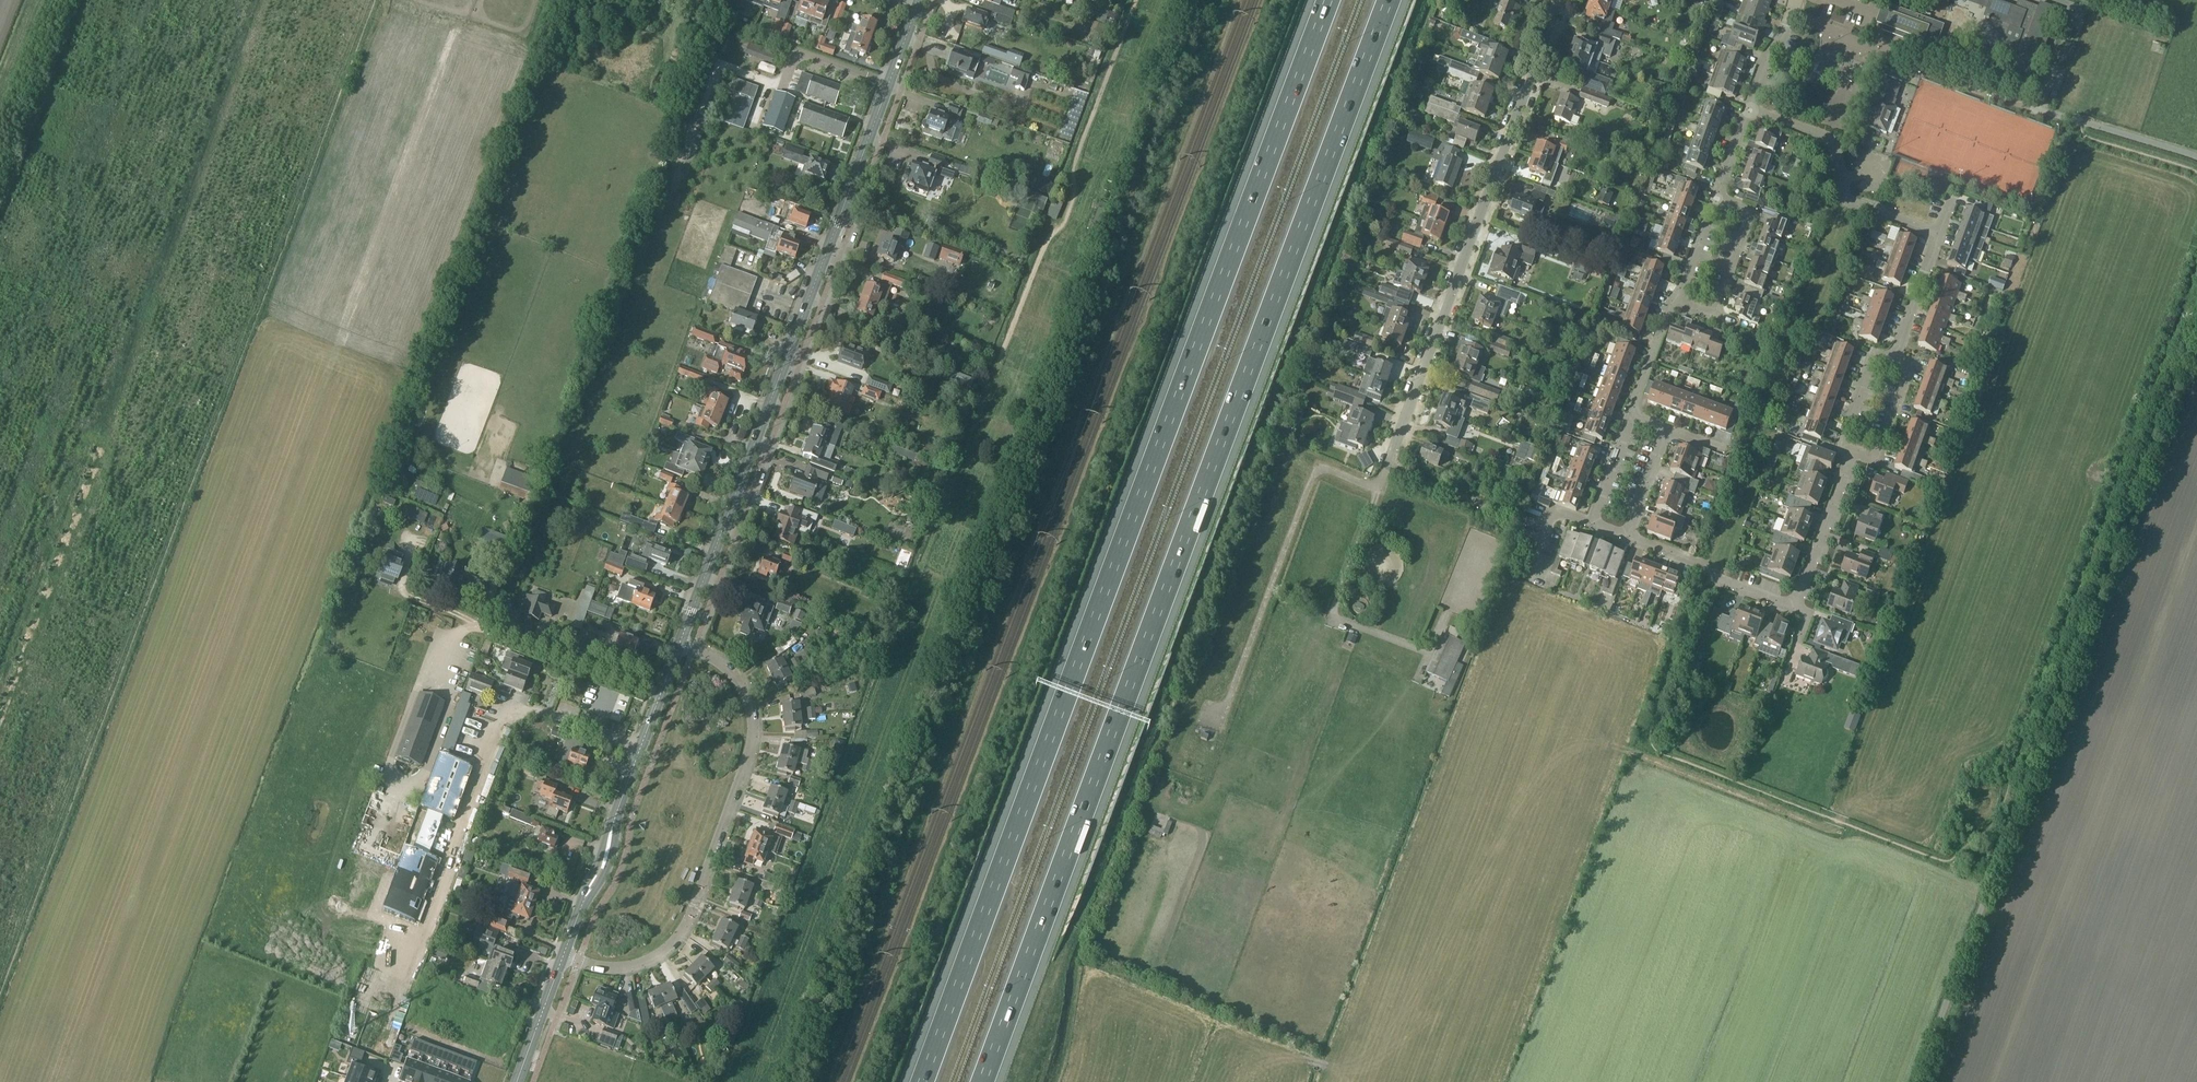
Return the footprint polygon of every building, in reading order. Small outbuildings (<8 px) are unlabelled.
[(725,4),(742,10),(746,1),(763,8),(764,5),(766,0),(727,0),(725,4)] [(784,0),(777,20),(772,33),(778,35),(790,2),(784,0)] [(795,12),(798,13),(796,18),(808,22),(816,0),(815,0),(799,0),(795,12)] [(816,0),(808,22),(809,22),(809,23),(826,29),(830,16),(827,15),(829,7),(827,6),(828,5),(816,0)] [(986,2),(983,9),(991,12),(1012,19),(1015,12),(1000,6),(1002,0),(981,0),(986,2)] [(1591,1),(1611,9),(1615,0),(1591,0),(1591,1)] [(1767,13),(1767,14),(1769,15),(1770,10),(1768,9),(1771,1),(1767,0),(1744,0),(1743,4),(1767,13)] [(2018,65),(2015,72),(2034,79),(2059,10),(2041,3),(2039,8),(2019,0),(2016,9),(1992,0),(1962,0),(1987,9),(1984,18),(1986,18),(1979,39),(1976,38),(1970,56),(1999,67),(2004,54),(2014,58),(2012,63),(2018,65)] [(1521,8),(1503,1),(1495,24),(1509,30),(1515,15),(1518,16),(1521,8)] [(1590,10),(1588,14),(1595,17),(1595,18),(1605,21),(1603,27),(1605,28),(1603,34),(1613,38),(1629,44),(1631,39),(1623,35),(1613,31),(1615,25),(1612,23),(1616,11),(1611,9),(1591,1),(1588,9),(1590,10)] [(839,2),(835,12),(831,25),(837,27),(845,5),(839,2)] [(1698,5),(1696,10),(1709,14),(1712,5),(1705,3),(1704,7),(1698,5)] [(1767,13),(1743,4),(1738,16),(1765,26),(1766,22),(1764,21),(1767,14),(1767,13)] [(1892,6),(1884,27),(1937,46),(1945,25),(1892,6)] [(723,7),(720,15),(735,21),(738,13),(723,7)] [(967,11),(963,22),(983,29),(985,29),(989,29),(990,25),(988,23),(986,22),(987,18),(1009,26),(1012,19),(991,12),(983,9),(977,7),(974,13),(967,11)] [(1765,26),(1738,16),(1734,28),(1759,37),(1761,30),(1763,30),(1765,26)] [(849,32),(850,32),(851,32),(870,39),(873,31),(875,32),(877,26),(876,26),(876,23),(863,18),(859,27),(857,27),(851,25),(849,32)] [(787,38),(791,27),(785,24),(780,36),(787,38)] [(1725,36),(1722,44),(1727,46),(1741,51),(1744,45),(1754,49),(1759,37),(1734,28),(1732,34),(1725,36)] [(1477,50),(1481,52),(1479,58),(1504,67),(1509,54),(1487,46),(1489,40),(1464,31),(1460,29),(1452,33),(1456,42),(1463,39),(1479,45),(1477,50)] [(850,32),(843,52),(849,53),(855,56),(857,52),(865,55),(866,52),(867,53),(869,47),(868,46),(870,39),(851,32),(850,32)] [(1574,46),(1572,52),(1594,60),(1599,63),(1602,55),(1610,57),(1616,42),(1612,40),(1613,38),(1603,34),(1598,48),(1578,40),(1576,46),(1574,46)] [(819,37),(815,48),(821,51),(823,45),(825,39),(819,37)] [(749,43),(745,54),(771,64),(776,53),(749,43)] [(985,44),(982,54),(1020,67),(1025,54),(1009,49),(1008,52),(985,44)] [(833,55),(835,49),(823,45),(821,51),(833,55)] [(1723,51),(1718,63),(1742,73),(1744,74),(1746,69),(1744,68),(1747,60),(1739,57),(1741,51),(1727,46),(1725,52),(1723,51)] [(948,59),(947,63),(948,65),(947,69),(966,76),(973,79),(980,59),(963,53),(964,50),(955,47),(950,59),(948,59)] [(1571,59),(1569,65),(1574,67),(1572,70),(1582,74),(1588,76),(1584,86),(1585,86),(1584,87),(1606,95),(1611,81),(1596,75),(1600,63),(1599,63),(1594,60),(1572,52),(1569,58),(1571,59)] [(1442,66),(1449,69),(1450,69),(1466,75),(1469,67),(1440,57),(1438,63),(1442,65),(1442,66)] [(1474,64),(1472,69),(1499,80),(1504,67),(1479,58),(1476,65),(1474,64)] [(1718,63),(1714,75),(1738,85),(1740,85),(1741,81),(1739,81),(1742,73),(1744,74),(1742,73),(1718,63)] [(1010,77),(1018,80),(1015,88),(1024,91),(1030,74),(1013,68),(1010,77)] [(1459,94),(1466,96),(1490,105),(1494,92),(1471,83),(1470,84),(1464,82),(1466,75),(1450,69),(1449,69),(1447,76),(1460,81),(1460,82),(1463,83),(1459,94)] [(1884,75),(1902,82),(1905,76),(1886,69),(1884,75)] [(792,82),(810,88),(807,95),(834,105),(841,86),(796,70),(792,82)] [(1738,85),(1714,75),(1707,94),(1721,99),(1723,92),(1736,97),(1737,93),(1735,92),(1738,85),(1740,85),(1738,85)] [(1868,112),(1875,114),(1870,127),(1887,133),(1896,108),(1893,107),(1901,85),(1881,78),(1868,112)] [(734,80),(730,92),(754,100),(758,89),(734,80)] [(1584,87),(1581,96),(1602,105),(1608,107),(1611,99),(1605,97),(1606,95),(1584,87)] [(783,134),(795,99),(775,92),(763,126),(783,134)] [(734,94),(725,120),(734,123),(743,97),(734,94)] [(1559,103),(1561,103),(1555,117),(1571,123),(1574,115),(1576,116),(1579,109),(1577,108),(1579,101),(1562,95),(1559,103)] [(1466,96),(1463,103),(1461,109),(1485,118),(1490,105),(1466,96)] [(1431,98),(1429,104),(1454,113),(1456,105),(1453,104),(1452,105),(1431,98)] [(1729,110),(1708,102),(1702,119),(1723,127),(1729,110)] [(799,123),(841,138),(848,120),(806,104),(799,123)] [(1445,138),(1443,141),(1464,149),(1467,140),(1475,143),(1480,130),(1457,121),(1459,115),(1454,113),(1429,104),(1426,111),(1448,119),(1447,121),(1455,124),(1454,128),(1459,129),(1454,141),(1445,138)] [(924,128),(925,128),(924,133),(941,140),(942,139),(951,142),(956,130),(953,129),(955,122),(958,123),(962,111),(960,110),(960,108),(950,105),(947,112),(948,112),(946,117),(931,112),(928,121),(927,121),(926,122),(925,122),(925,123),(924,123),(924,124),(924,125),(924,126),(924,127),(924,128)] [(979,114),(977,121),(990,126),(993,119),(979,114)] [(1719,138),(1723,127),(1702,119),(1699,127),(1698,130),(1719,138)] [(1692,132),(1697,134),(1694,141),(1715,149),(1719,138),(1698,130),(1699,127),(1695,126),(1692,132)] [(1756,146),(1761,148),(1759,154),(1774,159),(1776,153),(1774,152),(1778,140),(1782,131),(1775,129),(1772,137),(1761,133),(1756,146)] [(1411,131),(1407,142),(1431,151),(1435,140),(1411,131)] [(1667,132),(1663,143),(1668,145),(1672,134),(1667,132)] [(1539,144),(1535,156),(1552,162),(1552,163),(1557,165),(1563,150),(1567,151),(1569,145),(1578,148),(1579,144),(1563,138),(1562,142),(1557,141),(1555,147),(1544,142),(1543,146),(1539,144)] [(1684,154),(1689,156),(1690,153),(1711,160),(1715,149),(1694,141),(1691,150),(1686,148),(1684,154)] [(786,145),(782,157),(800,164),(804,152),(786,145)] [(1443,155),(1446,156),(1436,182),(1452,188),(1462,161),(1457,159),(1459,152),(1446,147),(1443,155)] [(1690,153),(1689,156),(1684,170),(1696,175),(1699,169),(1706,172),(1711,160),(1690,153)] [(1751,159),(1747,171),(1765,177),(1765,176),(1771,178),(1775,168),(1771,166),(1774,159),(1759,154),(1757,161),(1751,159)] [(916,189),(916,187),(928,192),(935,172),(940,174),(944,161),(931,156),(928,165),(929,166),(928,169),(913,163),(909,173),(911,174),(907,186),(907,187),(907,188),(907,189),(908,190),(908,191),(909,191),(910,191),(911,192),(912,192),(913,191),(914,191),(915,190),(916,189)] [(1535,156),(1530,168),(1545,174),(1544,177),(1542,183),(1541,185),(1550,189),(1559,165),(1557,165),(1552,163),(1552,162),(1535,156)] [(804,165),(799,178),(803,180),(811,183),(813,178),(813,177),(823,181),(823,180),(824,180),(826,180),(827,176),(826,174),(829,166),(810,159),(809,158),(809,159),(807,158),(804,165)] [(953,168),(959,170),(958,173),(973,178),(975,170),(954,163),(953,168)] [(1781,171),(1782,173),(1798,178),(1801,170),(1794,168),(1795,167),(1791,166),(1784,164),(1781,171)] [(1745,191),(1748,192),(1746,199),(1759,203),(1761,197),(1760,196),(1763,190),(1761,189),(1765,177),(1747,171),(1742,183),(1748,185),(1745,191)] [(1039,177),(1034,189),(1046,194),(1051,182),(1039,177)] [(1670,187),(1669,188),(1673,190),(1677,192),(1676,195),(1695,202),(1699,190),(1692,188),(1694,183),(1678,177),(1674,187),(1673,186),(1670,187)] [(1607,206),(1612,195),(1602,190),(1597,202),(1607,206)] [(1671,196),(1676,198),(1673,206),(1691,213),(1695,202),(1676,195),(1677,192),(1673,190),(1671,196)] [(1423,202),(1426,204),(1421,219),(1445,228),(1449,215),(1433,209),(1434,207),(1435,207),(1437,202),(1436,201),(1438,196),(1427,192),(1423,202)] [(1034,201),(1037,201),(1032,214),(1041,217),(1048,197),(1037,193),(1034,201)] [(1056,193),(1047,217),(1048,217),(1049,217),(1056,220),(1066,197),(1056,193)] [(1517,198),(1512,212),(1522,216),(1521,219),(1528,222),(1529,219),(1531,220),(1539,223),(1546,205),(1544,204),(1547,197),(1534,193),(1532,201),(1522,197),(1521,199),(1517,198)] [(787,208),(783,219),(806,227),(807,224),(809,223),(810,220),(809,219),(810,215),(793,208),(789,207),(790,204),(780,200),(778,205),(787,208)] [(1974,212),(1968,210),(1964,221),(1989,230),(1993,219),(1982,215),(1984,207),(1977,205),(1974,212)] [(1691,213),(1673,206),(1670,214),(1669,217),(1687,224),(1691,213)] [(1663,219),(1667,220),(1664,228),(1683,235),(1687,224),(1669,217),(1670,214),(1665,212),(1663,219)] [(732,226),(749,233),(748,236),(767,243),(769,237),(773,238),(774,234),(776,234),(777,231),(778,231),(779,228),(764,222),(764,223),(737,214),(732,226)] [(1611,216),(1605,214),(1602,225),(1613,228),(1615,222),(1620,223),(1622,217),(1612,214),(1611,216)] [(1772,226),(1767,224),(1763,236),(1780,242),(1785,230),(1787,231),(1789,224),(1791,220),(1776,215),(1775,219),(1772,226)] [(1401,240),(1408,242),(1408,244),(1419,248),(1420,247),(1421,247),(1424,239),(1423,238),(1424,236),(1440,241),(1445,228),(1421,219),(1415,235),(1404,231),(1401,240)] [(1960,231),(1984,240),(1984,243),(1989,245),(1991,240),(1986,238),(1989,230),(1964,221),(1960,231)] [(1664,228),(1661,235),(1660,239),(1678,246),(1683,235),(1664,228)] [(891,244),(883,241),(878,256),(893,262),(899,247),(903,249),(909,234),(897,230),(891,244)] [(767,243),(765,250),(776,254),(777,251),(795,257),(800,244),(793,241),(795,238),(784,234),(778,232),(778,231),(777,231),(776,234),(774,234),(773,238),(769,237),(767,243)] [(1960,231),(1956,242),(1981,251),(1984,243),(1984,240),(1960,231)] [(1382,244),(1387,246),(1411,255),(1413,248),(1389,240),(1390,237),(1380,234),(1378,240),(1383,241),(1382,244)] [(1652,240),(1649,248),(1656,251),(1674,258),(1678,246),(1660,239),(1661,235),(1657,234),(1654,241),(1652,240)] [(1896,243),(1887,239),(1886,242),(1913,252),(1917,241),(1899,234),(1896,243)] [(1758,248),(1764,250),(1761,256),(1776,261),(1778,255),(1776,254),(1780,242),(1763,236),(1758,248)] [(1884,246),(1893,249),(1891,256),(1909,262),(1913,252),(1886,242),(1884,246)] [(1971,260),(1970,262),(1971,260),(1977,262),(1981,251),(1956,242),(1952,253),(1971,260)] [(928,243),(924,256),(935,260),(939,246),(928,243)] [(965,251),(944,243),(938,259),(959,267),(965,251)] [(1493,269),(1497,270),(1496,273),(1513,279),(1518,267),(1521,268),(1523,262),(1532,266),(1538,249),(1525,245),(1522,252),(1523,252),(1522,255),(1507,250),(1506,254),(1500,251),(1493,269)] [(740,310),(741,310),(742,310),(754,277),(729,268),(736,251),(724,247),(714,275),(713,275),(707,290),(705,290),(701,299),(708,302),(729,310),(731,306),(733,307),(740,310)] [(1948,264),(1957,267),(1955,273),(1965,277),(1970,262),(1971,260),(1952,253),(1948,264)] [(1578,255),(1573,270),(1587,275),(1591,264),(1584,261),(1585,257),(1578,255)] [(2006,255),(2005,260),(2012,263),(2014,257),(2006,255)] [(1754,260),(1753,262),(1749,273),(1767,279),(1771,268),(1773,269),(1776,261),(1761,256),(1759,262),(1754,260)] [(1879,262),(1878,262),(1877,265),(1905,275),(1909,262),(1891,256),(1888,265),(1879,262)] [(1402,272),(1425,281),(1429,271),(1425,269),(1427,264),(1409,257),(1408,260),(1411,261),(1409,267),(1404,265),(1402,272)] [(1646,261),(1643,269),(1642,273),(1660,279),(1664,268),(1646,261)] [(1876,268),(1885,272),(1882,280),(1900,286),(1905,275),(1877,265),(1876,268)] [(1637,274),(1641,276),(1638,284),(1656,290),(1660,279),(1642,273),(1643,269),(1639,268),(1637,274)] [(1399,271),(1394,285),(1413,292),(1414,291),(1420,294),(1425,281),(1402,272),(1399,271)] [(862,299),(877,305),(884,307),(892,284),(904,289),(907,282),(885,273),(882,280),(883,281),(881,285),(876,283),(874,288),(867,285),(862,299)] [(1745,285),(1750,287),(1748,293),(1762,298),(1765,291),(1763,291),(1767,279),(1749,273),(1745,285)] [(1962,285),(1943,278),(1939,289),(1966,299),(1967,296),(1959,293),(1962,285)] [(1382,284),(1380,291),(1396,297),(1398,290),(1382,284)] [(1638,284),(1635,292),(1634,295),(1652,301),(1656,290),(1638,284)] [(1501,287),(1497,298),(1503,300),(1512,303),(1517,305),(1521,294),(1501,287)] [(1966,299),(1939,289),(1935,300),(1953,307),(1956,300),(1965,303),(1966,299)] [(1628,297),(1633,298),(1630,306),(1649,312),(1652,301),(1634,295),(1635,292),(1631,290),(1628,297)] [(1872,300),(1863,296),(1862,299),(1890,309),(1894,298),(1876,291),(1872,300)] [(1377,293),(1374,300),(1392,306),(1395,300),(1377,293)] [(1735,310),(1747,314),(1745,321),(1758,325),(1760,319),(1753,317),(1758,305),(1760,305),(1762,298),(1748,293),(1746,299),(1740,297),(1735,310)] [(1482,298),(1479,308),(1497,315),(1506,318),(1512,303),(1503,300),(1497,298),(1494,296),(1489,294),(1486,300),(1482,298)] [(1768,294),(1767,299),(1774,302),(1778,303),(1778,304),(1782,305),(1784,298),(1780,297),(1780,299),(1768,294)] [(857,312),(864,315),(862,320),(874,325),(876,319),(872,318),(877,305),(862,299),(857,312)] [(1861,303),(1870,306),(1867,314),(1886,321),(1890,309),(1862,299),(1861,303)] [(1953,307),(1935,300),(1931,312),(1958,322),(1960,318),(1950,315),(1953,307)] [(729,310),(734,311),(730,325),(752,333),(757,319),(740,312),(741,310),(740,310),(733,307),(731,306),(729,310)] [(1630,306),(1627,314),(1626,318),(1644,324),(1649,312),(1630,306)] [(1381,323),(1388,326),(1406,333),(1410,322),(1406,321),(1408,316),(1386,308),(1383,316),(1384,317),(1381,323)] [(1474,321),(1484,325),(1483,326),(1491,329),(1497,315),(1479,308),(1474,321)] [(1958,322),(1931,312),(1927,323),(1946,330),(1948,322),(1957,325),(1958,322)] [(1622,329),(1620,335),(1636,341),(1638,334),(1640,335),(1644,324),(1626,318),(1627,314),(1623,313),(1621,318),(1625,320),(1622,329)] [(1864,322),(1855,318),(1854,322),(1882,332),(1886,321),(1867,314),(1864,322)] [(1853,325),(1862,328),(1859,337),(1877,343),(1882,332),(1854,322),(1853,325)] [(1946,330),(1927,323),(1923,334),(1950,344),(1951,340),(1943,337),(1946,330)] [(1383,340),(1393,343),(1393,342),(1402,345),(1406,333),(1388,326),(1383,340)] [(692,335),(714,343),(717,335),(695,327),(692,335)] [(1688,327),(1687,331),(1680,329),(1680,330),(1671,327),(1665,341),(1682,347),(1683,345),(1694,350),(1701,332),(1688,327)] [(1706,354),(1705,356),(1719,360),(1724,346),(1717,344),(1718,342),(1711,340),(1713,336),(1701,332),(1694,350),(1706,354)] [(1355,333),(1353,340),(1359,342),(1372,347),(1375,340),(1361,335),(1355,333)] [(1492,341),(1511,348),(1514,341),(1495,334),(1492,341)] [(1950,344),(1923,334),(1919,345),(1937,352),(1940,344),(1949,347),(1950,344)] [(1632,343),(1619,339),(1613,356),(1632,363),(1636,352),(1630,349),(1632,343)] [(1345,341),(1342,347),(1370,357),(1371,357),(1370,356),(1372,351),(1373,351),(1345,341)] [(733,368),(732,370),(730,378),(740,381),(743,373),(748,358),(743,356),(744,352),(720,343),(714,358),(706,356),(701,369),(717,375),(720,366),(722,367),(723,364),(733,368)] [(845,345),(839,361),(862,369),(868,354),(858,350),(860,346),(853,343),(851,348),(845,345)] [(1510,357),(1512,350),(1491,343),(1489,350),(1510,357)] [(1832,352),(1823,349),(1822,352),(1850,362),(1854,351),(1835,344),(1832,352)] [(1467,351),(1463,349),(1459,360),(1478,366),(1484,351),(1469,346),(1467,351)] [(1821,356),(1830,359),(1827,366),(1845,373),(1850,362),(1822,352),(1821,356)] [(1609,367),(1628,374),(1632,363),(1613,356),(1609,367)] [(1459,360),(1455,372),(1465,376),(1464,377),(1473,380),(1480,383),(1486,369),(1478,366),(1459,360)] [(1812,363),(1805,361),(1802,370),(1809,372),(1812,363)] [(1393,368),(1378,363),(1372,378),(1387,383),(1393,368)] [(1949,370),(1931,364),(1927,375),(1954,385),(1955,382),(1946,379),(1949,370)] [(704,375),(680,366),(678,372),(702,381),(704,375)] [(1824,375),(1815,372),(1814,375),(1841,384),(1845,373),(1827,366),(1824,375)] [(1605,378),(1624,385),(1628,374),(1609,367),(1605,378)] [(953,371),(950,379),(971,387),(974,379),(953,371)] [(1575,380),(1582,382),(1586,384),(1588,378),(1584,376),(1577,374),(1575,380)] [(1813,378),(1822,382),(1819,389),(1837,396),(1841,384),(1814,375),(1813,378)] [(1954,385),(1927,375),(1923,386),(1941,393),(1944,385),(1953,388),(1954,385)] [(1366,376),(1359,394),(1366,397),(1380,402),(1381,400),(1387,383),(1372,378),(1366,376)] [(867,385),(889,393),(892,386),(870,377),(867,385)] [(1600,389),(1619,396),(1624,385),(1605,378),(1600,389)] [(828,389),(833,391),(827,407),(844,413),(853,388),(838,383),(837,383),(831,381),(828,389)] [(1645,395),(1651,397),(1648,403),(1660,407),(1667,388),(1650,382),(1645,395)] [(1471,393),(1488,399),(1491,392),(1474,385),(1471,393)] [(1339,386),(1337,391),(1336,393),(1354,399),(1357,393),(1339,386)] [(1941,393),(1923,386),(1918,398),(1946,408),(1947,404),(1938,401),(1941,393)] [(863,394),(879,400),(881,393),(866,387),(863,394)] [(1667,388),(1660,407),(1671,411),(1678,392),(1667,388)] [(711,397),(707,408),(722,414),(727,401),(719,398),(721,393),(710,389),(707,395),(711,397)] [(1330,389),(1327,396),(1352,406),(1354,399),(1336,393),(1337,391),(1330,389)] [(1596,400),(1615,407),(1619,396),(1600,389),(1596,400)] [(1816,397),(1807,394),(1806,397),(1833,407),(1837,396),(1819,389),(1816,397)] [(1678,392),(1671,411),(1682,415),(1689,396),(1678,392)] [(1440,410),(1461,418),(1464,419),(1469,407),(1488,414),(1492,405),(1482,401),(1483,399),(1470,394),(1468,398),(1461,396),(1459,402),(1445,397),(1440,410)] [(1689,396),(1682,415),(1693,419),(1700,400),(1689,396)] [(1804,400),(1814,404),(1811,412),(1829,418),(1833,407),(1806,397),(1804,400)] [(1914,409),(1917,410),(1933,416),(1936,408),(1944,411),(1946,408),(1918,398),(1914,409)] [(1592,411),(1611,418),(1615,407),(1596,400),(1592,411)] [(1700,400),(1693,419),(1704,424),(1711,405),(1700,400)] [(1733,413),(1722,409),(1715,428),(1727,432),(1730,422),(1736,424),(1744,403),(1737,401),(1733,413)] [(1711,405),(1704,424),(1715,428),(1722,409),(1711,405)] [(702,407),(698,418),(695,425),(707,429),(709,424),(717,427),(722,414),(707,408),(702,407)] [(1440,410),(1435,423),(1449,428),(1447,434),(1457,438),(1464,419),(1461,418),(1440,410)] [(1354,411),(1348,425),(1369,433),(1375,418),(1354,411)] [(1588,422),(1607,430),(1611,418),(1592,411),(1588,422)] [(1808,419),(1799,416),(1798,419),(1825,429),(1829,418),(1811,412),(1808,419)] [(1779,425),(1786,428),(1790,416),(1783,413),(1779,425)] [(661,417),(659,423),(671,428),(673,421),(661,417)] [(1912,422),(1908,434),(1935,443),(1936,440),(1927,437),(1930,429),(1929,429),(1931,423),(1914,417),(1912,422)] [(1798,419),(1797,422),(1806,426),(1803,434),(1801,439),(1817,445),(1819,440),(1821,441),(1825,429),(1798,419)] [(1607,430),(1588,422),(1582,440),(1595,445),(1597,439),(1603,441),(1607,430)] [(809,438),(810,438),(824,443),(834,447),(839,433),(840,434),(843,427),(831,423),(828,428),(819,425),(818,429),(813,428),(809,438)] [(1339,432),(1342,433),(1339,443),(1356,450),(1357,446),(1364,449),(1369,433),(1348,425),(1343,423),(1339,432)] [(1298,429),(1287,425),(1282,436),(1293,441),(1298,429)] [(684,443),(680,454),(708,465),(710,458),(708,458),(710,452),(694,446),(696,439),(677,433),(675,439),(684,443)] [(1786,436),(1779,434),(1776,441),(1783,443),(1784,443),(1786,436)] [(1935,443),(1908,434),(1904,445),(1922,452),(1925,444),(1934,447),(1935,443)] [(1458,450),(1459,447),(1471,452),(1473,445),(1463,441),(1462,441),(1448,436),(1445,445),(1458,450)] [(810,463),(816,466),(827,470),(834,472),(838,463),(829,461),(834,447),(824,443),(810,438),(809,438),(803,456),(811,459),(810,463)] [(1775,440),(1771,453),(1778,455),(1783,443),(1775,440)] [(1594,447),(1581,442),(1574,460),(1593,467),(1597,455),(1592,453),(1594,447)] [(1685,450),(1680,448),(1675,460),(1698,468),(1703,456),(1708,458),(1711,452),(1688,443),(1685,450)] [(890,452),(903,457),(903,456),(915,461),(917,456),(892,445),(890,452)] [(1531,445),(1526,457),(1535,460),(1540,448),(1531,445)] [(1922,452),(1904,445),(1900,456),(1927,466),(1928,463),(1919,459),(1922,452)] [(1442,453),(1427,447),(1421,460),(1439,467),(1442,459),(1448,461),(1450,455),(1443,452),(1442,453)] [(1836,457),(1807,447),(1800,465),(1824,474),(1826,468),(1831,470),(1836,457)] [(1458,450),(1455,458),(1476,466),(1479,458),(1458,450)] [(664,469),(682,476),(684,470),(701,476),(703,470),(705,471),(708,465),(680,454),(680,455),(673,452),(669,463),(666,462),(664,469)] [(1778,455),(1771,453),(1767,464),(1774,467),(1778,455)] [(1923,479),(1921,478),(1921,477),(1914,474),(1917,466),(1926,469),(1927,466),(1900,456),(1895,467),(1902,470),(1900,476),(1921,485),(1923,479)] [(1570,471),(1589,478),(1593,467),(1574,460),(1570,471)] [(1671,472),(1676,474),(1674,480),(1697,489),(1700,482),(1694,480),(1698,468),(1675,460),(1671,472)] [(796,474),(790,490),(812,499),(819,481),(817,480),(817,479),(826,482),(830,473),(809,465),(804,478),(796,474)] [(1798,471),(1804,473),(1799,485),(1822,494),(1827,482),(1821,480),(1824,474),(1800,465),(1798,471)] [(842,476),(854,480),(857,472),(845,468),(842,476)] [(538,480),(507,469),(499,490),(530,501),(538,480)] [(659,477),(670,482),(673,476),(661,471),(659,477)] [(1566,482),(1585,489),(1589,478),(1570,471),(1566,482)] [(1539,483),(1544,485),(1543,486),(1548,488),(1550,481),(1541,478),(1539,483)] [(1871,493),(1878,496),(1876,501),(1888,506),(1894,490),(1904,494),(1908,482),(1896,478),(1893,484),(1876,478),(1871,493)] [(1672,486),(1666,484),(1662,496),(1685,505),(1689,493),(1695,495),(1697,489),(1674,480),(1672,486)] [(1562,493),(1581,500),(1585,489),(1566,482),(1562,493)] [(672,492),(667,504),(682,510),(687,498),(679,495),(682,490),(669,485),(667,490),(672,492)] [(1795,497),(1789,495),(1787,501),(1810,510),(1812,504),(1818,506),(1822,494),(1799,485),(1795,497)] [(1558,491),(1553,504),(1576,512),(1581,500),(1562,493),(1558,491)] [(1534,496),(1532,502),(1549,508),(1552,502),(1539,498),(1534,496)] [(1657,508),(1663,511),(1660,517),(1684,525),(1686,519),(1680,517),(1685,505),(1662,496),(1657,508)] [(1785,508),(1790,510),(1786,522),(1809,530),(1813,518),(1808,516),(1810,510),(1787,501),(1785,508)] [(628,524),(650,532),(650,531),(654,532),(658,522),(667,526),(669,520),(676,523),(682,510),(667,504),(662,517),(657,515),(655,519),(649,518),(648,523),(630,516),(628,524)] [(781,513),(777,523),(778,523),(797,530),(796,531),(799,532),(806,535),(808,531),(809,532),(814,520),(815,521),(817,515),(789,505),(786,514),(781,513)] [(1867,520),(1862,518),(1856,534),(1875,542),(1885,515),(1871,510),(1867,520)] [(1658,523),(1653,521),(1648,533),(1671,542),(1676,529),(1681,531),(1684,525),(1660,517),(1658,523)] [(1776,532),(1773,538),(1797,547),(1799,540),(1805,542),(1809,530),(1786,522),(1779,519),(1774,531),(1776,532)] [(777,523),(780,524),(775,538),(794,545),(799,532),(796,531),(797,530),(778,523),(777,523)] [(478,546),(503,555),(509,537),(484,529),(478,546)] [(1609,591),(1604,589),(1603,593),(1613,597),(1618,581),(1616,580),(1625,556),(1569,535),(1560,559),(1557,558),(1551,574),(1561,577),(1562,573),(1558,571),(1562,560),(1613,579),(1609,591)] [(1777,546),(1772,558),(1795,567),(1800,555),(1794,553),(1797,547),(1773,538),(1771,544),(1777,546)] [(641,558),(632,555),(630,554),(626,566),(645,573),(649,561),(648,561),(649,559),(666,566),(667,564),(669,564),(671,559),(669,557),(671,552),(647,543),(641,558)] [(405,562),(402,561),(404,555),(388,549),(386,555),(384,554),(382,557),(387,559),(381,575),(382,576),(381,579),(394,584),(395,580),(398,581),(405,562)] [(1860,558),(1848,554),(1842,570),(1866,579),(1875,556),(1863,551),(1860,558)] [(1880,551),(1878,558),(1903,568),(1906,560),(1892,556),(1893,555),(1880,551)] [(782,559),(796,565),(798,559),(784,553),(782,559)] [(1759,567),(1762,568),(1760,575),(1783,583),(1786,577),(1791,579),(1795,567),(1772,558),(1764,554),(1759,567)] [(772,561),(764,558),(759,573),(767,576),(768,573),(776,576),(777,573),(780,574),(783,568),(779,567),(781,564),(772,560),(772,561)] [(1628,564),(1623,577),(1630,579),(1629,582),(1630,585),(1636,587),(1639,585),(1640,583),(1641,583),(1648,564),(1636,560),(1634,566),(1628,564)] [(604,569),(621,576),(624,569),(607,562),(604,569)] [(1647,593),(1649,594),(1659,568),(1648,564),(1641,583),(1640,583),(1638,589),(1647,593)] [(492,581),(466,572),(447,565),(440,584),(459,591),(462,582),(476,587),(475,591),(480,593),(482,593),(483,590),(488,592),(492,581)] [(1647,593),(1645,599),(1649,601),(1652,594),(1659,597),(1662,591),(1663,591),(1670,572),(1659,568),(1649,594),(1647,593)] [(1681,577),(1670,572),(1663,591),(1678,597),(1681,591),(1677,590),(1681,577)] [(631,603),(650,610),(650,609),(652,609),(654,603),(653,602),(655,596),(644,592),(646,586),(630,580),(627,586),(622,585),(617,598),(631,603)] [(1835,591),(1829,606),(1851,614),(1857,616),(1863,601),(1857,599),(1854,598),(1858,588),(1846,583),(1842,593),(1835,591)] [(586,586),(570,627),(580,631),(581,629),(580,629),(587,612),(591,602),(596,590),(594,589),(595,587),(587,584),(586,586)] [(1865,595),(1878,599),(1881,592),(1868,587),(1865,595)] [(533,590),(531,598),(526,596),(520,611),(525,613),(525,615),(527,615),(527,617),(531,618),(533,618),(539,620),(541,613),(551,617),(555,607),(545,603),(544,602),(546,595),(533,590)] [(746,604),(740,622),(743,624),(740,632),(751,636),(754,629),(764,633),(767,625),(769,625),(776,607),(752,598),(749,605),(746,604)] [(789,614),(793,604),(779,600),(776,609),(789,614)] [(591,602),(587,612),(610,620),(614,610),(593,602),(591,602)] [(1715,631),(1730,636),(1729,638),(1740,642),(1743,635),(1744,635),(1753,612),(1741,607),(1739,613),(1733,611),(1730,618),(1721,615),(1715,631)] [(796,611),(793,619),(802,623),(805,614),(796,611)] [(1744,635),(1757,640),(1755,645),(1761,648),(1769,624),(1763,622),(1765,616),(1753,612),(1744,635)] [(1820,630),(1821,630),(1817,642),(1837,650),(1843,634),(1847,635),(1850,634),(1854,625),(1833,617),(1830,624),(1823,621),(1820,630)] [(1761,648),(1760,651),(1772,655),(1774,651),(1778,653),(1780,648),(1781,649),(1790,626),(1778,621),(1776,627),(1769,624),(1761,648)] [(613,633),(608,647),(633,656),(634,654),(635,653),(637,650),(636,648),(638,641),(620,634),(620,635),(613,633)] [(1442,638),(1434,655),(1455,664),(1455,663),(1462,647),(1464,643),(1457,639),(1447,635),(1444,633),(1442,638)] [(1798,673),(1806,675),(1805,678),(1822,685),(1828,667),(1825,666),(1829,655),(1814,650),(1812,657),(1811,661),(1804,658),(1798,673)] [(508,652),(501,670),(510,673),(527,681),(532,668),(526,665),(524,660),(525,658),(513,653),(508,652)] [(1434,655),(1426,672),(1447,681),(1445,686),(1442,694),(1450,698),(1462,670),(1463,668),(1458,666),(1455,664),(1434,655)] [(1829,655),(1826,663),(1833,665),(1832,668),(1848,674),(1852,664),(1829,655)] [(800,662),(798,657),(790,661),(793,666),(800,662)] [(775,659),(766,664),(766,666),(772,677),(788,669),(782,658),(776,661),(775,659)] [(803,668),(800,662),(793,666),(796,671),(803,668)] [(788,669),(772,677),(777,688),(779,690),(788,685),(786,683),(793,680),(788,669)] [(505,686),(502,684),(499,691),(511,695),(513,692),(517,691),(523,693),(527,681),(510,673),(505,686)] [(495,683),(473,675),(467,690),(489,698),(495,683)] [(814,686),(812,679),(799,683),(801,689),(814,686)] [(814,687),(801,691),(799,692),(801,698),(816,694),(814,687)] [(464,694),(461,702),(467,704),(470,696),(464,694)] [(444,703),(421,695),(398,756),(422,764),(444,703)] [(783,702),(783,705),(784,717),(800,715),(801,715),(800,715),(798,703),(792,703),(792,701),(783,702)] [(1861,715),(1850,711),(1844,727),(1855,731),(1861,715)] [(800,715),(784,717),(785,729),(786,731),(796,730),(796,728),(801,728),(801,721),(816,719),(815,714),(815,713),(807,714),(801,715),(800,715)] [(453,721),(450,730),(458,733),(461,724),(453,721)] [(553,728),(551,734),(565,740),(567,733),(553,728)] [(568,737),(558,761),(562,763),(568,765),(586,771),(587,769),(587,768),(589,768),(590,765),(589,763),(591,756),(581,753),(585,744),(568,737)] [(784,746),(781,758),(796,763),(798,763),(804,765),(811,767),(813,761),(807,759),(809,752),(794,748),(794,747),(785,744),(784,746)] [(781,758),(777,771),(777,773),(787,775),(787,773),(793,775),(796,763),(781,758)] [(527,766),(524,774),(536,778),(539,771),(527,766)] [(799,786),(801,780),(790,777),(788,783),(799,786)] [(438,830),(455,786),(433,778),(417,822),(421,823),(438,830)] [(540,795),(553,800),(547,814),(556,818),(559,810),(568,813),(568,811),(570,811),(571,808),(570,806),(573,800),(555,793),(558,786),(549,783),(550,781),(546,779),(540,795)] [(773,785),(772,787),(768,799),(784,805),(788,793),(781,790),(782,788),(773,785)] [(763,813),(772,816),(773,814),(780,816),(784,805),(768,799),(763,810),(763,813)] [(511,809),(488,800),(486,805),(509,814),(511,809)] [(792,801),(790,807),(797,810),(809,814),(809,812),(815,814),(817,810),(800,804),(792,801)] [(534,818),(513,809),(510,817),(530,826),(534,818)] [(534,820),(532,825),(537,827),(534,834),(535,835),(533,840),(539,842),(538,844),(546,846),(544,851),(552,854),(554,850),(555,847),(557,848),(559,842),(558,841),(559,839),(553,837),(555,832),(541,827),(542,823),(534,820)] [(400,860),(379,920),(417,935),(437,874),(425,871),(438,830),(421,823),(406,863),(400,860)] [(795,831),(777,825),(774,833),(792,840),(795,831)] [(751,846),(770,853),(776,855),(782,838),(765,832),(757,829),(751,846)] [(751,846),(745,862),(753,866),(754,863),(755,861),(763,863),(765,858),(766,858),(767,859),(770,853),(751,846)] [(507,856),(497,852),(495,857),(506,861),(507,856)] [(512,867),(510,872),(508,878),(512,879),(519,882),(520,878),(528,882),(531,874),(512,867)] [(766,874),(764,881),(775,885),(778,878),(766,874)] [(458,893),(462,881),(457,879),(453,891),(458,893)] [(510,889),(510,893),(510,895),(510,898),(517,901),(533,907),(538,893),(521,887),(518,886),(519,882),(512,879),(511,884),(510,887),(510,889)] [(738,881),(734,892),(749,898),(755,900),(757,894),(752,893),(754,887),(747,884),(748,882),(739,879),(738,881)] [(775,885),(764,881),(761,888),(773,892),(775,885)] [(730,904),(729,906),(738,909),(739,907),(745,909),(749,898),(734,892),(729,904),(730,904)] [(504,919),(494,915),(490,927),(507,933),(513,917),(519,919),(520,916),(528,919),(533,907),(517,901),(508,897),(503,913),(506,914),(504,919)] [(752,915),(742,911),(739,917),(750,921),(752,915)] [(724,919),(723,921),(718,932),(734,939),(739,928),(732,925),(733,923),(724,919)] [(490,953),(487,961),(494,964),(510,969),(515,956),(508,953),(509,952),(504,950),(503,952),(497,950),(498,947),(494,945),(495,941),(499,931),(485,926),(484,927),(478,925),(473,939),(479,941),(488,944),(485,952),(490,953)] [(712,945),(721,949),(722,947),(728,950),(734,939),(718,932),(712,943),(713,943),(712,945)] [(738,942),(746,945),(749,939),(741,936),(738,942)] [(736,947),(743,950),(742,951),(746,953),(748,948),(745,947),(746,945),(738,942),(736,947)] [(728,955),(723,961),(735,971),(740,965),(728,955)] [(704,956),(703,957),(694,966),(706,978),(715,970),(710,965),(711,963),(704,956)] [(461,985),(476,990),(487,994),(491,983),(501,987),(507,969),(510,970),(510,969),(494,964),(487,961),(480,981),(465,976),(463,982),(462,982),(461,985)] [(684,977),(691,983),(692,982),(698,987),(706,978),(694,966),(685,975),(684,977)] [(720,984),(715,978),(711,983),(716,988),(720,984)] [(716,988),(711,983),(706,987),(712,993),(716,988)] [(671,985),(660,990),(666,1006),(668,1012),(669,1011),(674,1009),(672,1003),(678,1001),(675,994),(677,993),(673,984),(671,985)] [(599,988),(592,1005),(599,1007),(612,1012),(618,995),(599,988)] [(660,990),(646,996),(650,1005),(656,1018),(664,1014),(667,1021),(665,1021),(668,1028),(674,1025),(671,1019),(672,1018),(669,1011),(668,1012),(666,1006),(660,990)] [(636,992),(627,994),(630,1012),(628,1019),(642,1024),(639,1010),(636,992)] [(645,997),(638,999),(643,1029),(650,1028),(647,1011),(645,997)] [(683,1001),(682,1002),(687,1010),(694,1005),(688,997),(683,1001)] [(703,998),(695,1004),(703,1014),(711,1009),(703,998)] [(599,1007),(593,1022),(613,1029),(619,1014),(612,1012),(599,1007)] [(677,1016),(674,1009),(669,1011),(672,1018),(677,1016)] [(604,1029),(598,1044),(613,1050),(616,1042),(619,1035),(604,1029)] [(399,1081),(401,1081),(413,1081),(420,1064),(423,1056),(428,1044),(427,1044),(415,1039),(410,1051),(419,1054),(416,1063),(407,1059),(405,1065),(401,1075),(399,1081)] [(413,1081),(427,1081),(432,1069),(435,1060),(440,1049),(428,1044),(423,1056),(432,1059),(428,1067),(420,1064),(413,1081)] [(346,1064),(352,1066),(347,1078),(358,1081),(377,1081),(378,1080),(376,1079),(378,1075),(374,1073),(359,1068),(362,1062),(365,1051),(353,1047),(349,1057),(346,1064)] [(445,1073),(448,1065),(452,1053),(440,1049),(435,1060),(436,1061),(444,1063),(441,1072),(433,1069),(432,1069),(427,1081),(441,1081),(445,1073)] [(393,1051),(390,1060),(400,1063),(403,1055),(393,1051)] [(441,1081),(455,1081),(457,1078),(460,1070),(464,1058),(452,1053),(448,1065),(456,1068),(453,1076),(445,1073),(441,1081)] [(455,1081),(470,1081),(477,1063),(464,1058),(460,1070),(468,1073),(465,1081),(457,1078),(455,1081)]
